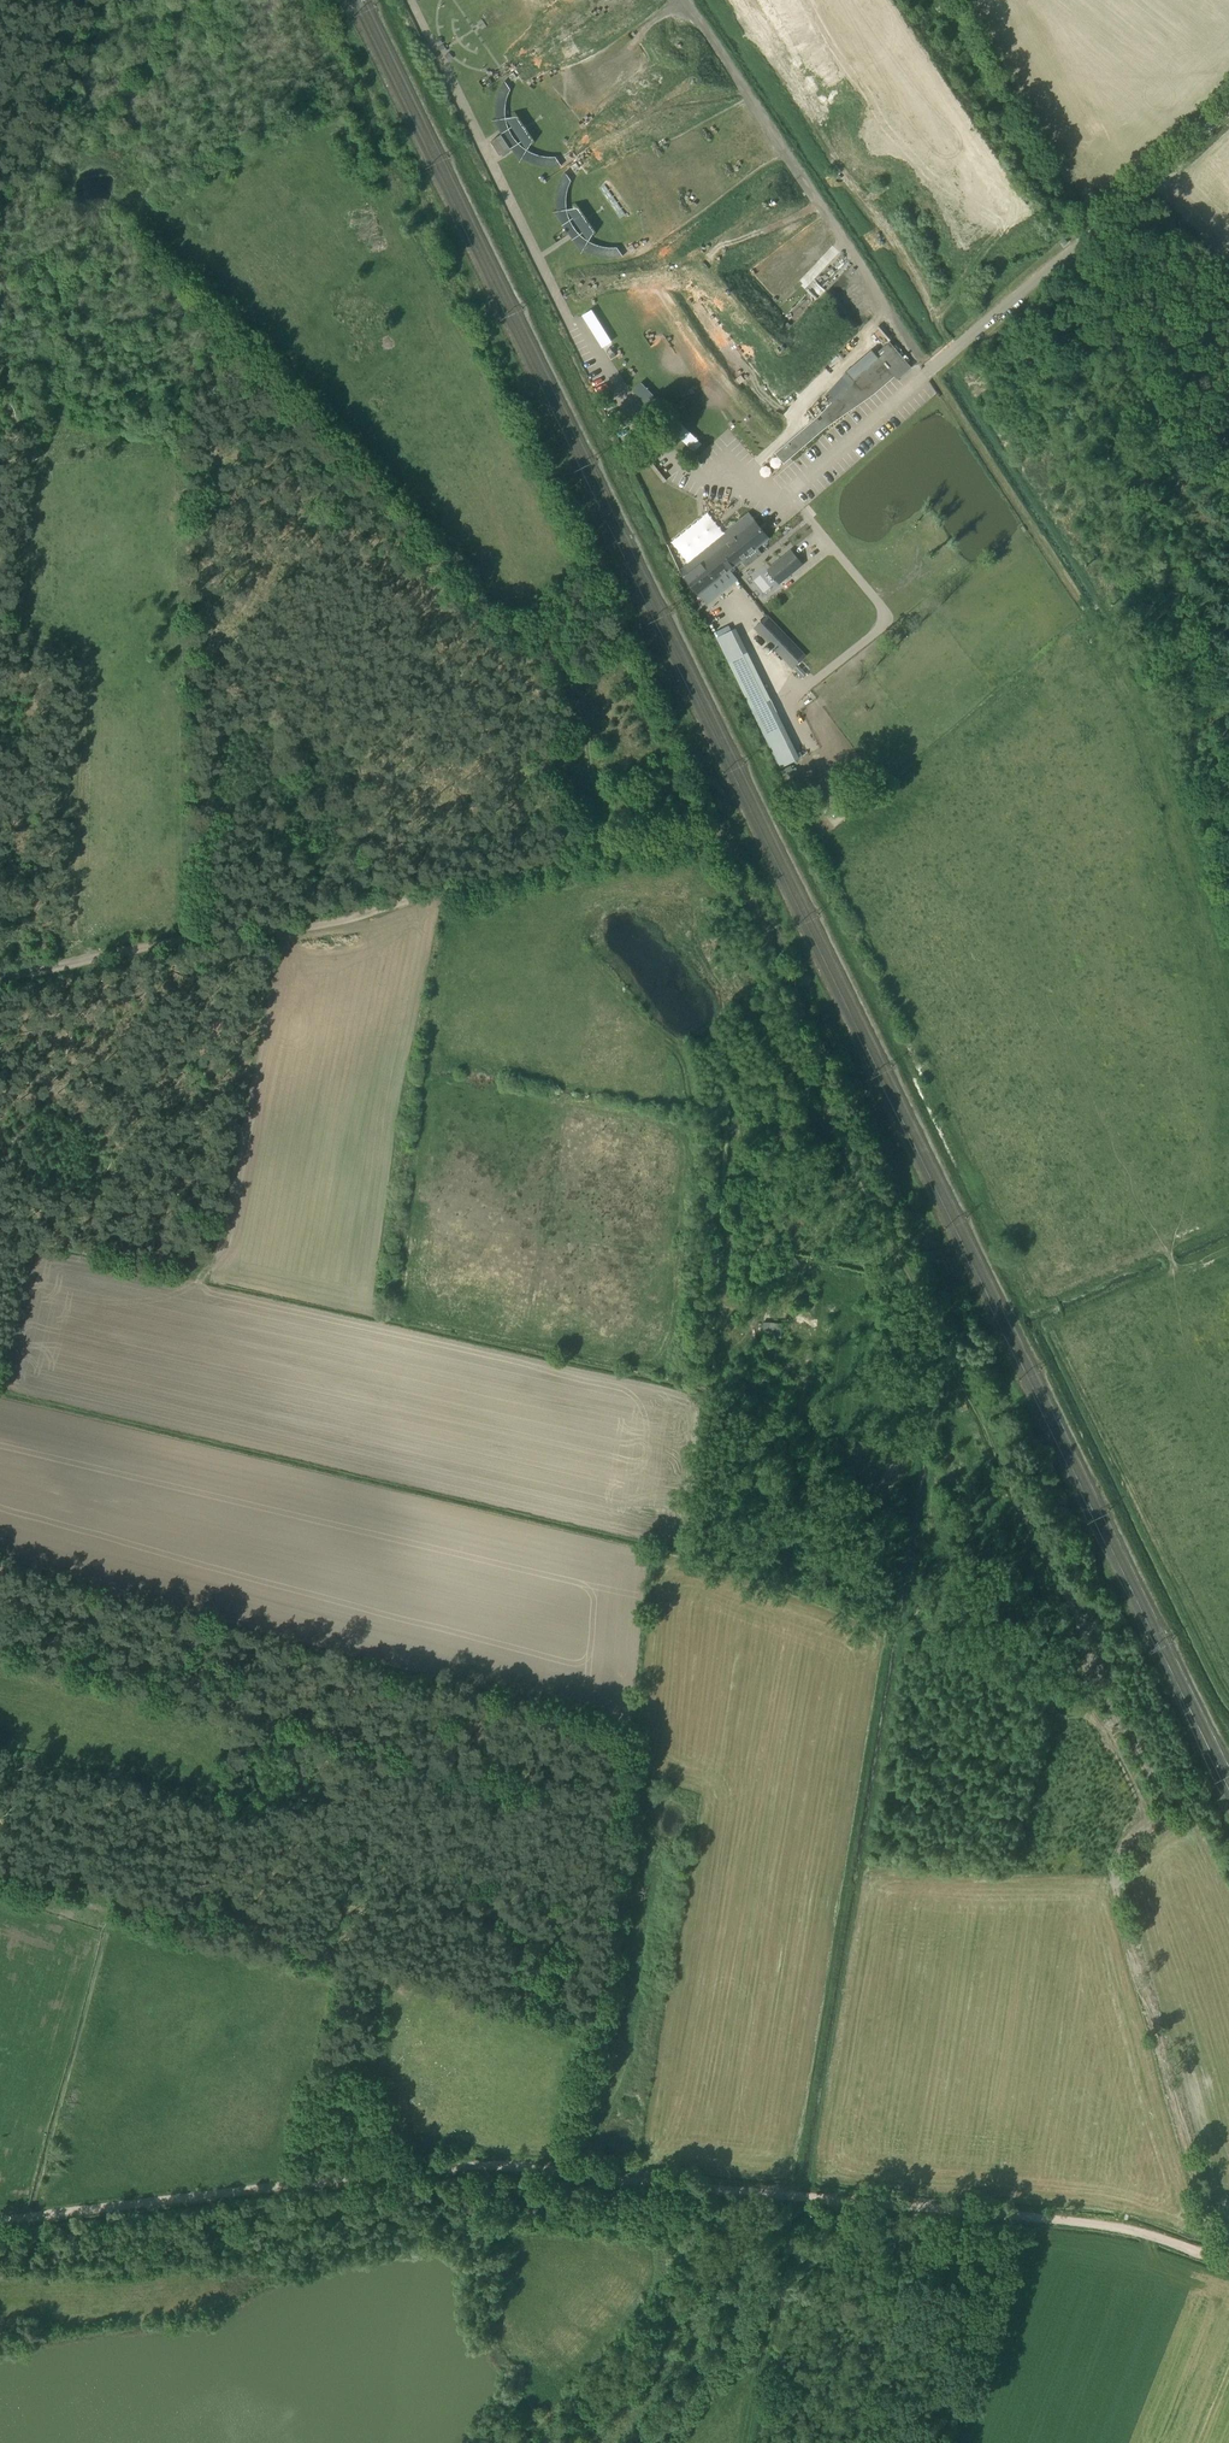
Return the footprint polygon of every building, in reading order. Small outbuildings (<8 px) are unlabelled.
[(540,41),(523,52),(530,63),(547,51),(540,41)] [(511,148),(501,134),(491,141),(500,155),(511,148)] [(793,264),(785,268),(791,280),(799,275),(793,264)] [(589,307),(579,314),(601,347),(611,340),(589,307)] [(816,418),(775,453),(784,463),(825,428),(824,428),(873,394),(895,376),(897,379),(912,367),(890,341),(876,353),(878,357),(857,375),(816,418)] [(607,351),(611,359),(616,356),(612,348),(607,351)] [(701,444),(675,415),(666,424),(692,452),(701,444)] [(734,566),(769,538),(749,513),(714,541),(734,566)] [(699,594),(707,603),(737,579),(729,569),(734,566),(714,541),(697,555),(684,566),(689,572),(684,577),(699,594)] [(791,550),(768,569),(779,583),(803,564),(791,550)] [(793,667),(805,656),(767,616),(755,627),(793,667)] [(748,652),(728,661),(765,736),(785,727),(748,652)]
